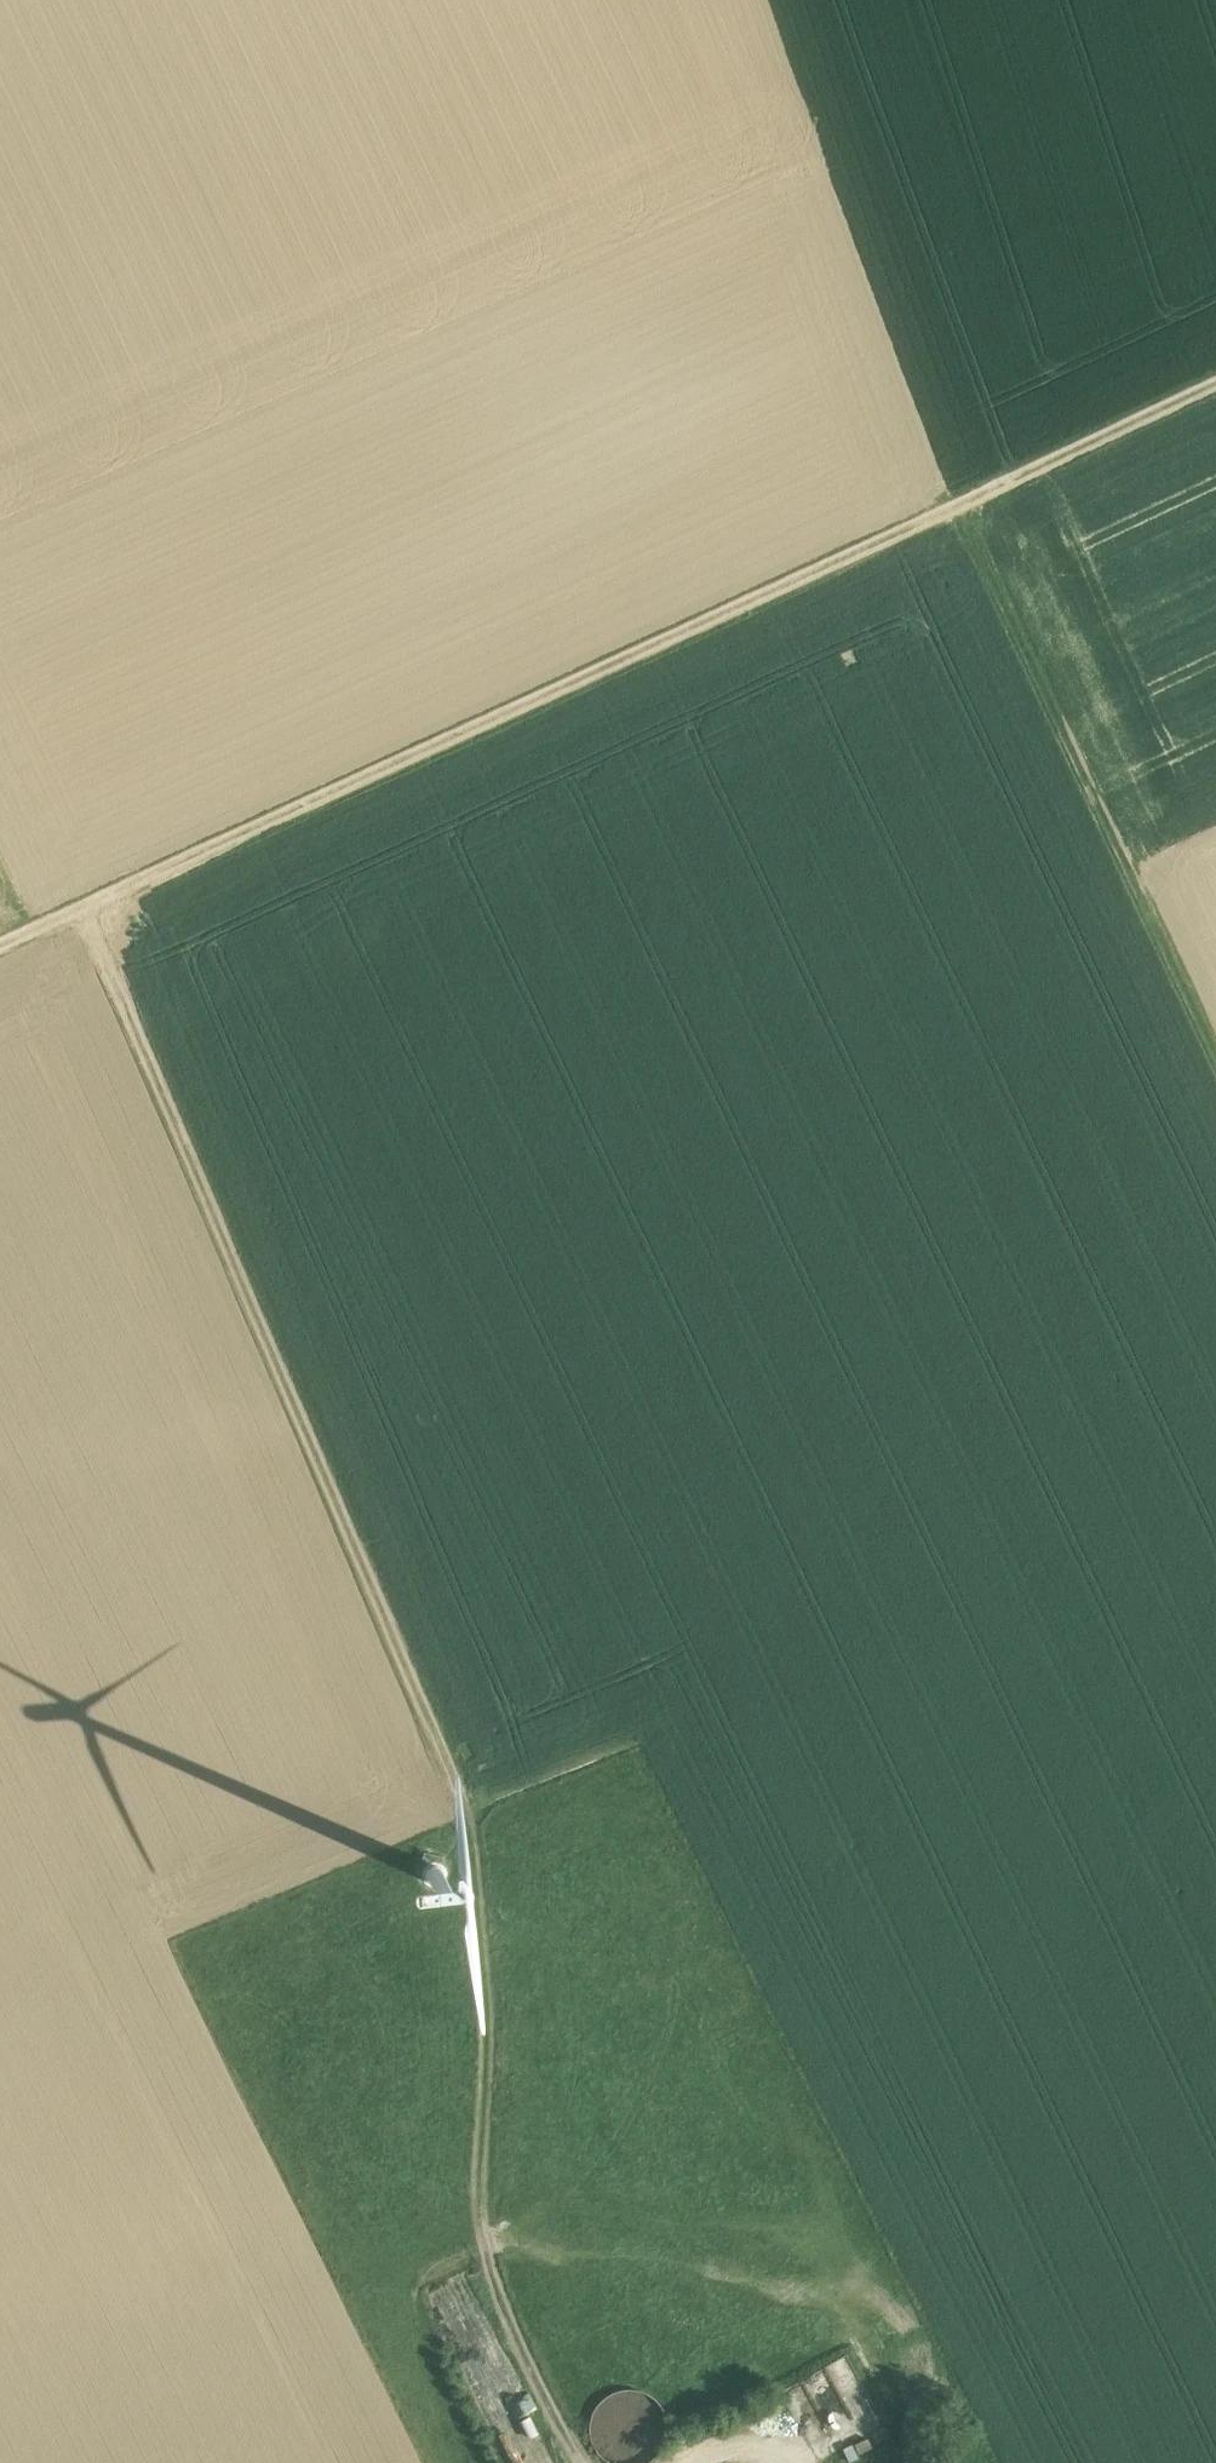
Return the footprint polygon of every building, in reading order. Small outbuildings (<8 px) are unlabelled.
[(434,2289),(452,2332),(486,2318),(468,2274),(434,2289)] [(499,2380),(512,2375),(498,2341),(485,2346),(499,2380)] [(656,2447),(633,2403),(603,2420),(626,2462),(656,2447)]
